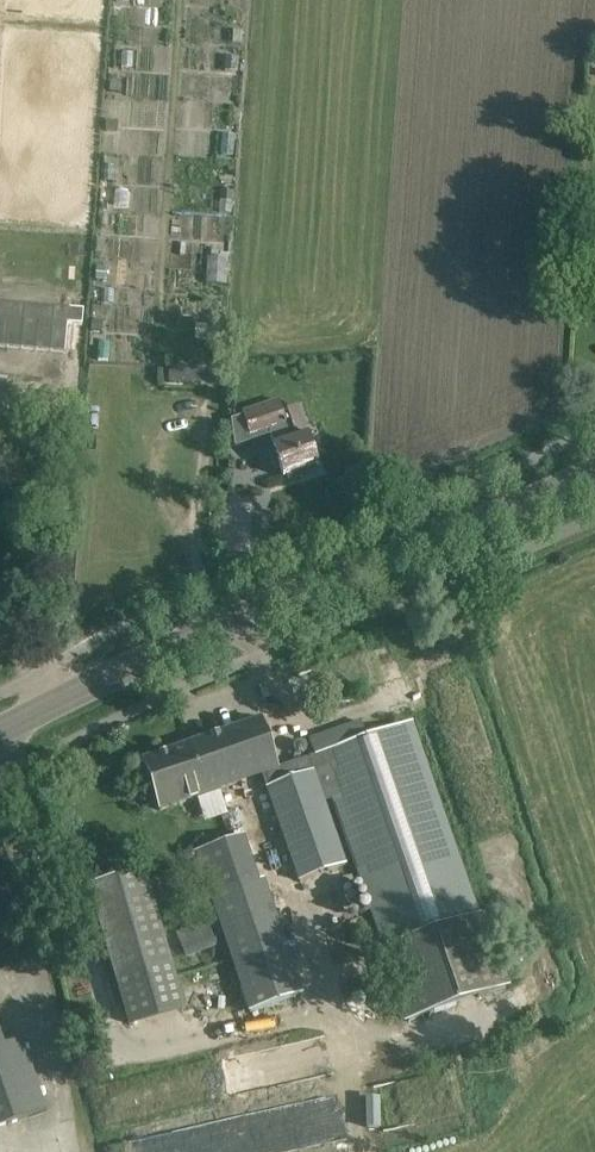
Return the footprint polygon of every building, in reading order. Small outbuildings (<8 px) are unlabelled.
[(226,57),(225,71),(236,72),(237,58),(226,57)] [(219,191),(218,200),(233,202),(234,192),(219,191)] [(92,322),(91,332),(101,333),(102,323),(92,322)] [(169,368),(168,384),(203,385),(203,369),(169,368)] [(281,403),(243,416),(249,434),(268,428),(270,436),(274,448),(273,448),(273,449),(269,451),(275,468),(279,466),(283,478),(300,472),(302,476),(304,475),(314,472),(313,468),(318,466),(310,443),(308,438),(308,436),(309,436),(299,406),(284,411),(281,403)] [(260,720),(143,761),(151,783),(161,812),(196,799),(225,790),(261,777),(299,883),(346,867),(323,802),(334,799),(361,877),(359,878),(384,949),(378,951),(403,1024),(510,987),(485,914),(481,915),(456,844),(454,845),(419,745),(411,723),(367,738),(361,722),(309,740),(315,756),(309,758),(277,769),(260,720)] [(195,847),(238,1010),(292,996),(249,833),(195,847)] [(88,881),(121,1025),(178,1012),(145,868),(88,881)] [(185,957),(216,946),(208,923),(177,935),(185,957)] [(204,971),(193,974),(202,1003),(213,1000),(204,971)] [(0,1036),(0,1128),(28,1118),(0,1036)]
